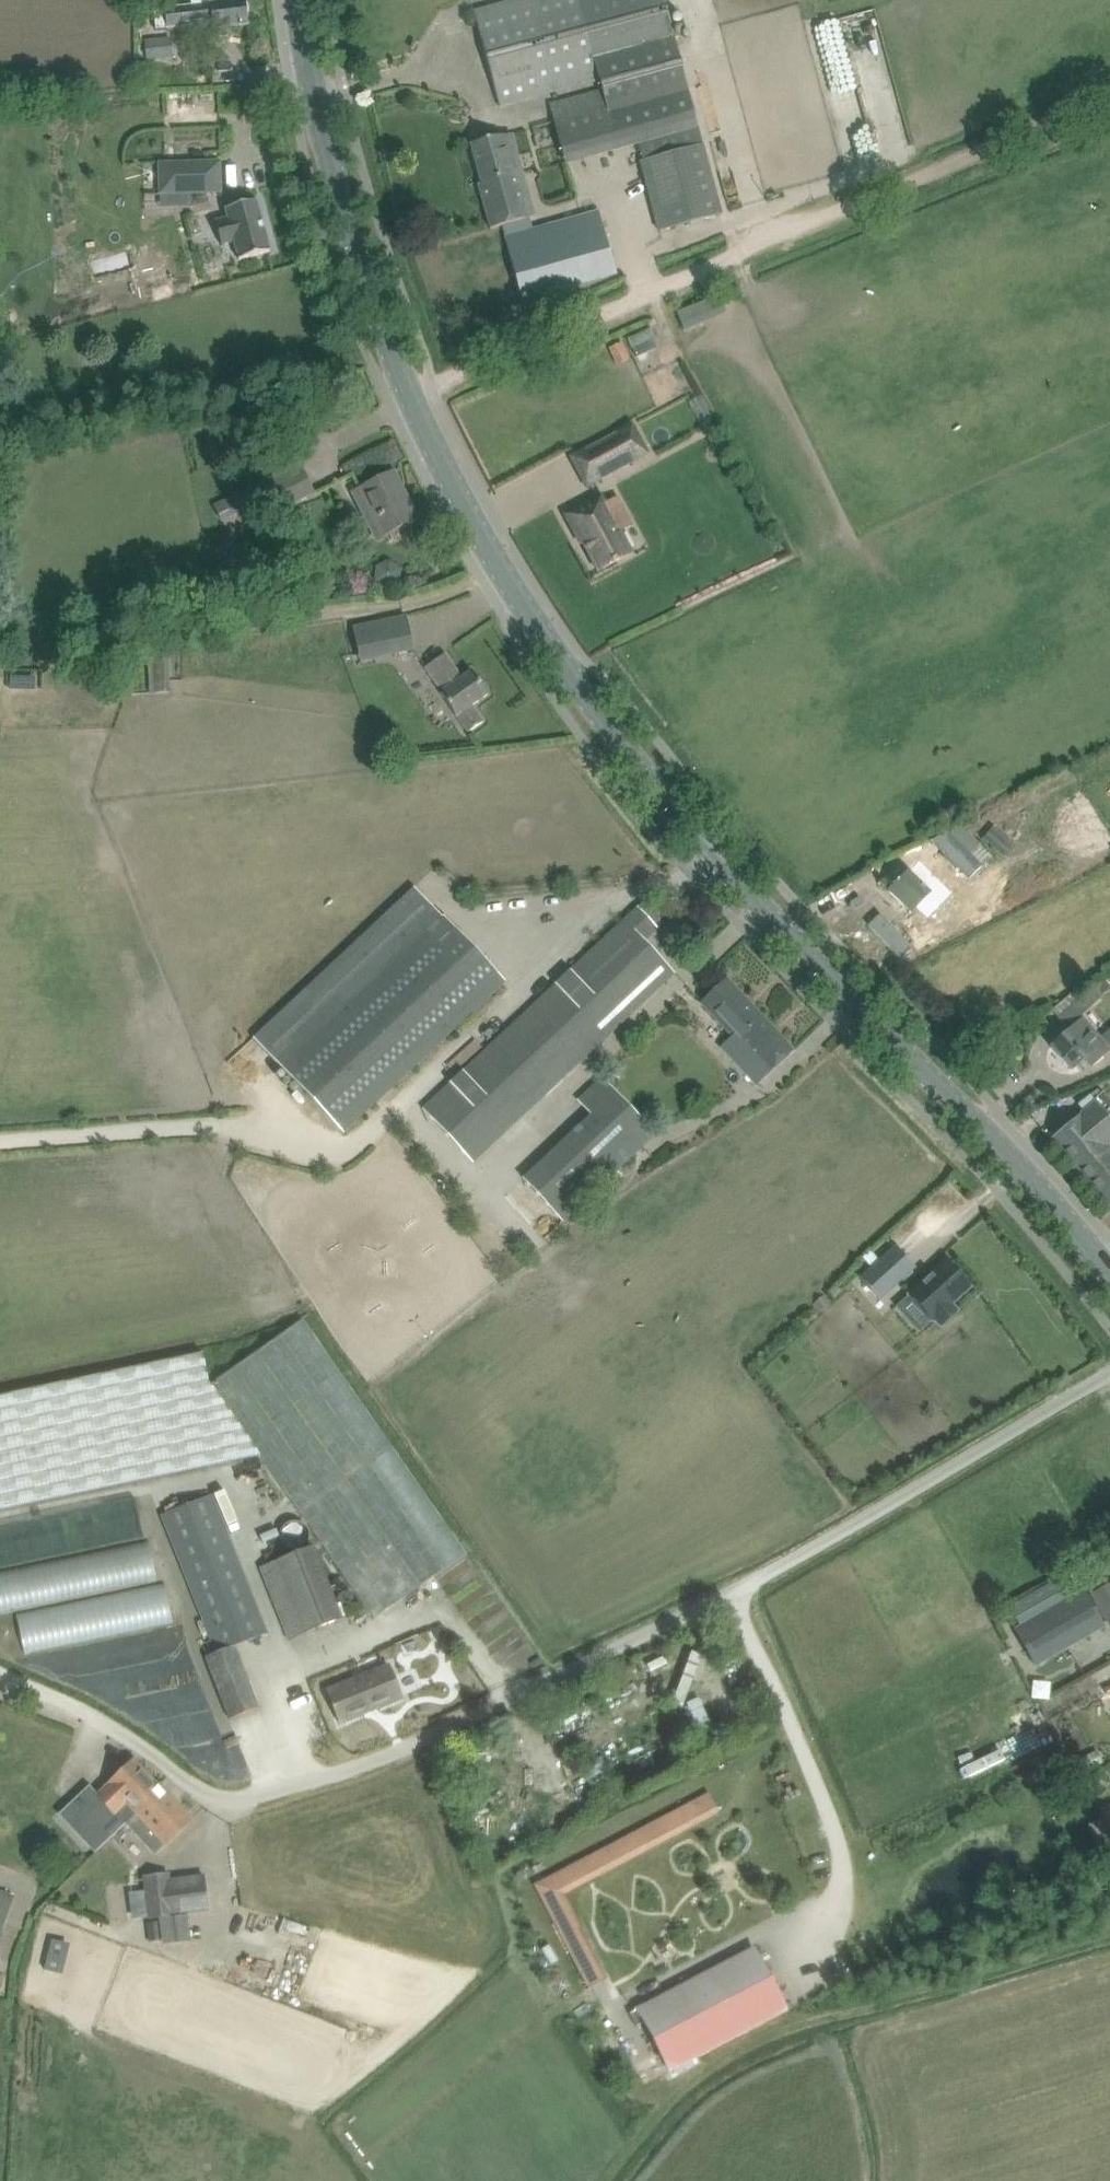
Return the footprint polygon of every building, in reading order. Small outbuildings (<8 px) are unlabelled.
[(165,10),(167,30),(213,24),(214,30),(248,26),(245,0),(165,10)] [(495,7),(474,13),(499,106),(599,79),(600,89),(549,103),(564,161),(638,142),(643,162),(641,162),(660,232),(722,215),(701,138),(700,138),(663,0),(520,0),(495,7)] [(910,135),(882,0),(850,7),(877,142),(910,135)] [(173,58),(170,36),(145,39),(147,61),(173,58)] [(841,70),(812,76),(815,93),(844,87),(841,70)] [(798,106),(774,106),(774,127),(798,126),(798,106)] [(599,212),(533,231),(530,219),(520,184),(525,183),(523,173),(513,135),(503,137),(503,136),(471,145),(482,184),(479,185),(491,228),(490,228),(491,230),(502,227),(521,296),(615,270),(599,212)] [(221,162),(159,164),(160,195),(222,193),(221,162)] [(226,210),(228,218),(215,222),(222,247),(235,243),(239,260),(270,252),(257,201),(226,210)] [(723,293),(677,313),(684,331),(731,310),(723,293)] [(658,310),(633,318),(645,358),(670,351),(658,310)] [(626,323),(613,330),(623,352),(637,346),(626,323)] [(701,425),(712,419),(700,396),(689,402),(701,425)] [(632,425),(571,458),(587,487),(648,454),(632,425)] [(334,459),(340,476),(385,460),(379,443),(334,459)] [(244,514),(250,526),(315,491),(299,460),(214,505),(224,525),(244,514)] [(378,538),(397,528),(417,519),(394,474),(355,493),(378,538)] [(602,496),(566,515),(581,544),(583,543),(599,572),(633,554),(620,531),(619,532),(604,505),(606,504),(602,496)] [(407,618),(354,629),(360,654),(391,647),(392,654),(413,650),(407,618)] [(483,722),(475,711),(472,706),(488,695),(472,671),(461,679),(445,655),(426,668),(442,692),(440,693),(457,717),(468,733),(483,722)] [(168,658),(153,659),(155,695),(170,694),(168,658)] [(998,805),(988,818),(1010,835),(1020,823),(998,805)] [(910,913),(926,898),(933,891),(945,903),(992,858),(962,826),(934,843),(949,858),(934,873),(932,871),(919,883),(908,872),(904,876),(889,892),(910,913)] [(984,838),(1004,856),(1014,844),(994,827),(984,838)] [(505,983),(443,918),(414,887),(253,1039),(344,1135),(505,983)] [(622,922),(422,1105),(470,1159),(659,989),(675,974),(645,941),(658,929),(655,925),(661,919),(645,902),(639,908),(638,907),(622,922)] [(750,1027),(761,1017),(727,980),(702,1003),(733,1037),(722,1048),(733,1059),(758,1037),(750,1027)] [(1084,1019),(1072,1005),(1057,1018),(1069,1032),(1084,1019)] [(793,1051),(761,1017),(750,1027),(758,1037),(733,1059),(756,1085),(793,1051)] [(1102,1040),(1084,1019),(1069,1032),(1051,1047),(1071,1070),(1084,1059),(1091,1067),(1109,1050),(1109,1034),(1102,1040)] [(1109,1212),(1109,1100),(1106,1094),(1096,1103),(1050,1141),(1109,1212)] [(564,1221),(643,1146),(601,1103),(523,1178),(564,1221)] [(516,1260),(498,1240),(492,1247),(509,1266),(516,1260)] [(864,1255),(856,1262),(861,1268),(869,1260),(864,1255)] [(946,1261),(910,1294),(933,1321),(935,1319),(940,1326),(956,1311),(951,1305),(970,1288),(946,1261)] [(869,1273),(861,1280),(871,1290),(878,1284),(886,1293),(899,1281),(881,1262),(869,1273)] [(147,1479),(260,1458),(374,1619),(467,1554),(302,1321),(210,1387),(207,1383),(201,1355),(179,1359),(0,1397),(0,1511),(147,1479)] [(235,1646),(268,1633),(212,1493),(161,1513),(217,1653),(206,1657),(230,1720),(259,1708),(235,1646)] [(0,1530),(0,1613),(6,1613),(11,1650),(161,1628),(154,1582),(139,1584),(128,1511),(0,1530)] [(289,1639),(342,1618),(313,1547),(260,1568),(289,1639)] [(1012,1612),(1021,1626),(1078,1593),(1069,1579),(1012,1612)] [(1103,1614),(1109,1626),(1109,1584),(1092,1595),(1103,1614)] [(1084,1591),(1015,1631),(1036,1666),(1104,1626),(1084,1591)] [(340,1723),(402,1698),(389,1666),(327,1691),(340,1723)] [(1087,1694),(1098,1719),(1109,1714),(1109,1694),(1106,1685),(1087,1694)] [(1097,1753),(1081,1761),(1087,1772),(1102,1764),(1097,1753)] [(118,1817),(124,1824),(155,1856),(166,1844),(193,1819),(160,1784),(158,1785),(134,1760),(97,1795),(118,1817)] [(709,1793),(534,1884),(588,1986),(608,1975),(564,1892),(719,1811),(709,1793)] [(1099,1819),(1109,1839),(1109,1813),(1099,1819)] [(168,1875),(143,1879),(148,1919),(207,1910),(203,1876),(169,1880),(168,1875)] [(754,1948),(638,2009),(670,2071),(787,2010),(754,1948)]
